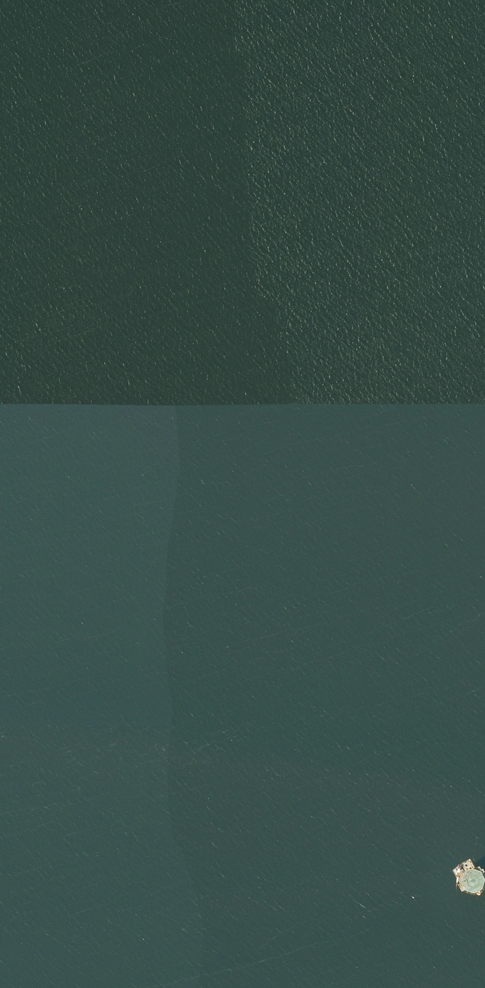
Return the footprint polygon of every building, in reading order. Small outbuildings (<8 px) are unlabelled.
[(474,872),(459,880),(470,901),(484,893),(474,872)]
